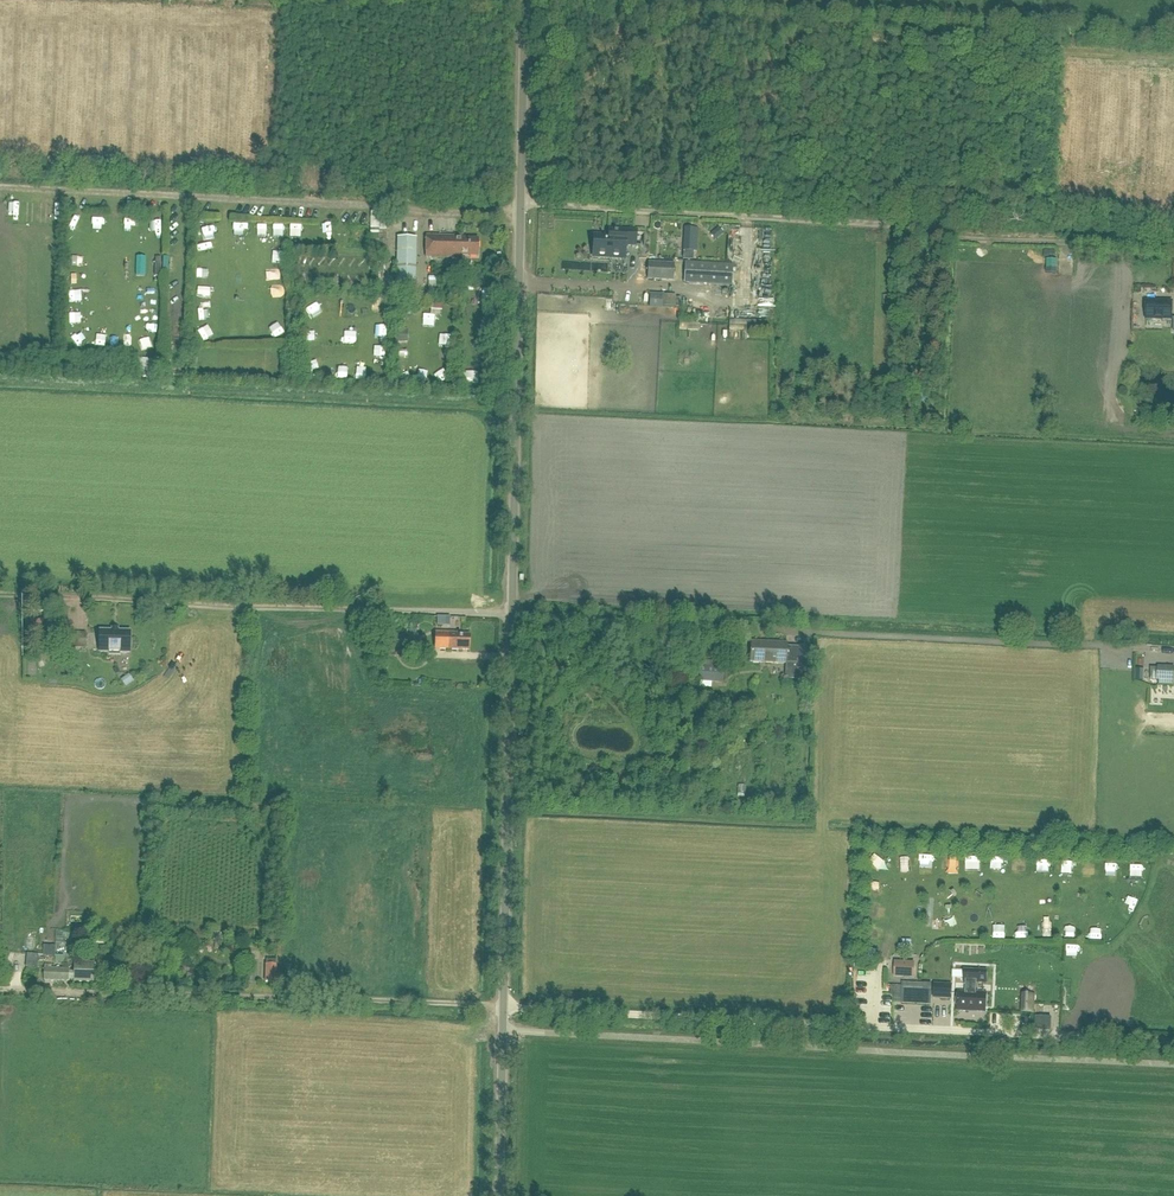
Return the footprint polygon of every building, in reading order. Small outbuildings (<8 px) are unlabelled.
[(636,232),(609,231),(609,237),(594,236),(592,257),(624,259),(625,246),(635,247),(636,232)] [(478,239),(462,239),(462,237),(426,236),(426,258),(454,259),(454,257),(478,257),(478,239)] [(416,277),(416,265),(417,238),(401,238),(398,282),(397,296),(414,297),(414,283),(415,277),(416,277)] [(138,275),(146,275),(147,255),(138,255),(138,275)] [(611,270),(620,270),(620,261),(611,261),(611,270)] [(379,262),(378,284),(385,284),(387,263),(379,262)] [(673,281),(674,264),(648,262),(647,279),(673,281)] [(685,262),(684,282),(732,285),(733,266),(685,262)] [(477,287),(476,298),(485,298),(485,287),(477,287)] [(431,316),(441,317),(441,302),(431,302),(431,316)] [(1146,302),(1146,320),(1172,320),(1172,302),(1146,302)] [(397,351),(397,363),(409,362),(409,350),(397,351)] [(400,373),(402,382),(410,380),(408,371),(400,373)] [(130,632),(99,631),(99,652),(109,653),(109,655),(119,655),(119,653),(129,653),(130,632)] [(86,633),(57,632),(56,648),(85,649),(86,633)] [(470,635),(458,635),(458,633),(435,632),(435,650),(469,651),(470,635)] [(750,663),(785,664),(784,679),(807,680),(809,648),(798,648),(798,650),(786,649),(787,644),(751,642),(750,663)] [(699,679),(713,680),(725,681),(726,667),(714,667),(700,666),(699,679)] [(1162,680),(1173,681),(1173,667),(1158,667),(1157,669),(1150,668),(1150,680),(1162,680)] [(874,855),(867,865),(877,871),(883,861),(874,855)] [(945,866),(956,867),(956,855),(945,855),(945,866)] [(1017,858),(1016,866),(1028,866),(1028,858),(1017,858)] [(1062,859),(1062,877),(1074,877),(1075,859),(1062,859)] [(1086,861),(1085,874),(1094,874),(1095,861),(1086,861)] [(877,884),(878,893),(889,893),(888,883),(877,884)] [(882,918),(882,906),(869,906),(869,918),(882,918)] [(994,923),(994,935),(1002,935),(1002,923),(994,923)] [(1028,937),(1028,926),(1015,927),(1016,937),(1028,937)] [(885,941),(885,929),(868,928),(867,940),(885,941)] [(43,945),(43,956),(55,956),(55,946),(43,945)] [(74,972),(70,972),(70,969),(44,968),(44,980),(70,981),(70,979),(74,979),(74,981),(94,982),(95,962),(75,962),(74,972)] [(266,965),(266,982),(276,982),(276,965),(266,965)] [(895,966),(895,977),(914,978),(915,967),(895,966)] [(987,993),(976,992),(977,983),(987,983),(988,972),(965,970),(964,982),(967,982),(966,992),(958,991),(957,1011),(986,1012),(987,993)] [(903,988),(902,1000),(931,1002),(932,984),(924,984),(924,989),(903,988)] [(934,999),(952,1000),(953,985),(935,984),(934,999)]
